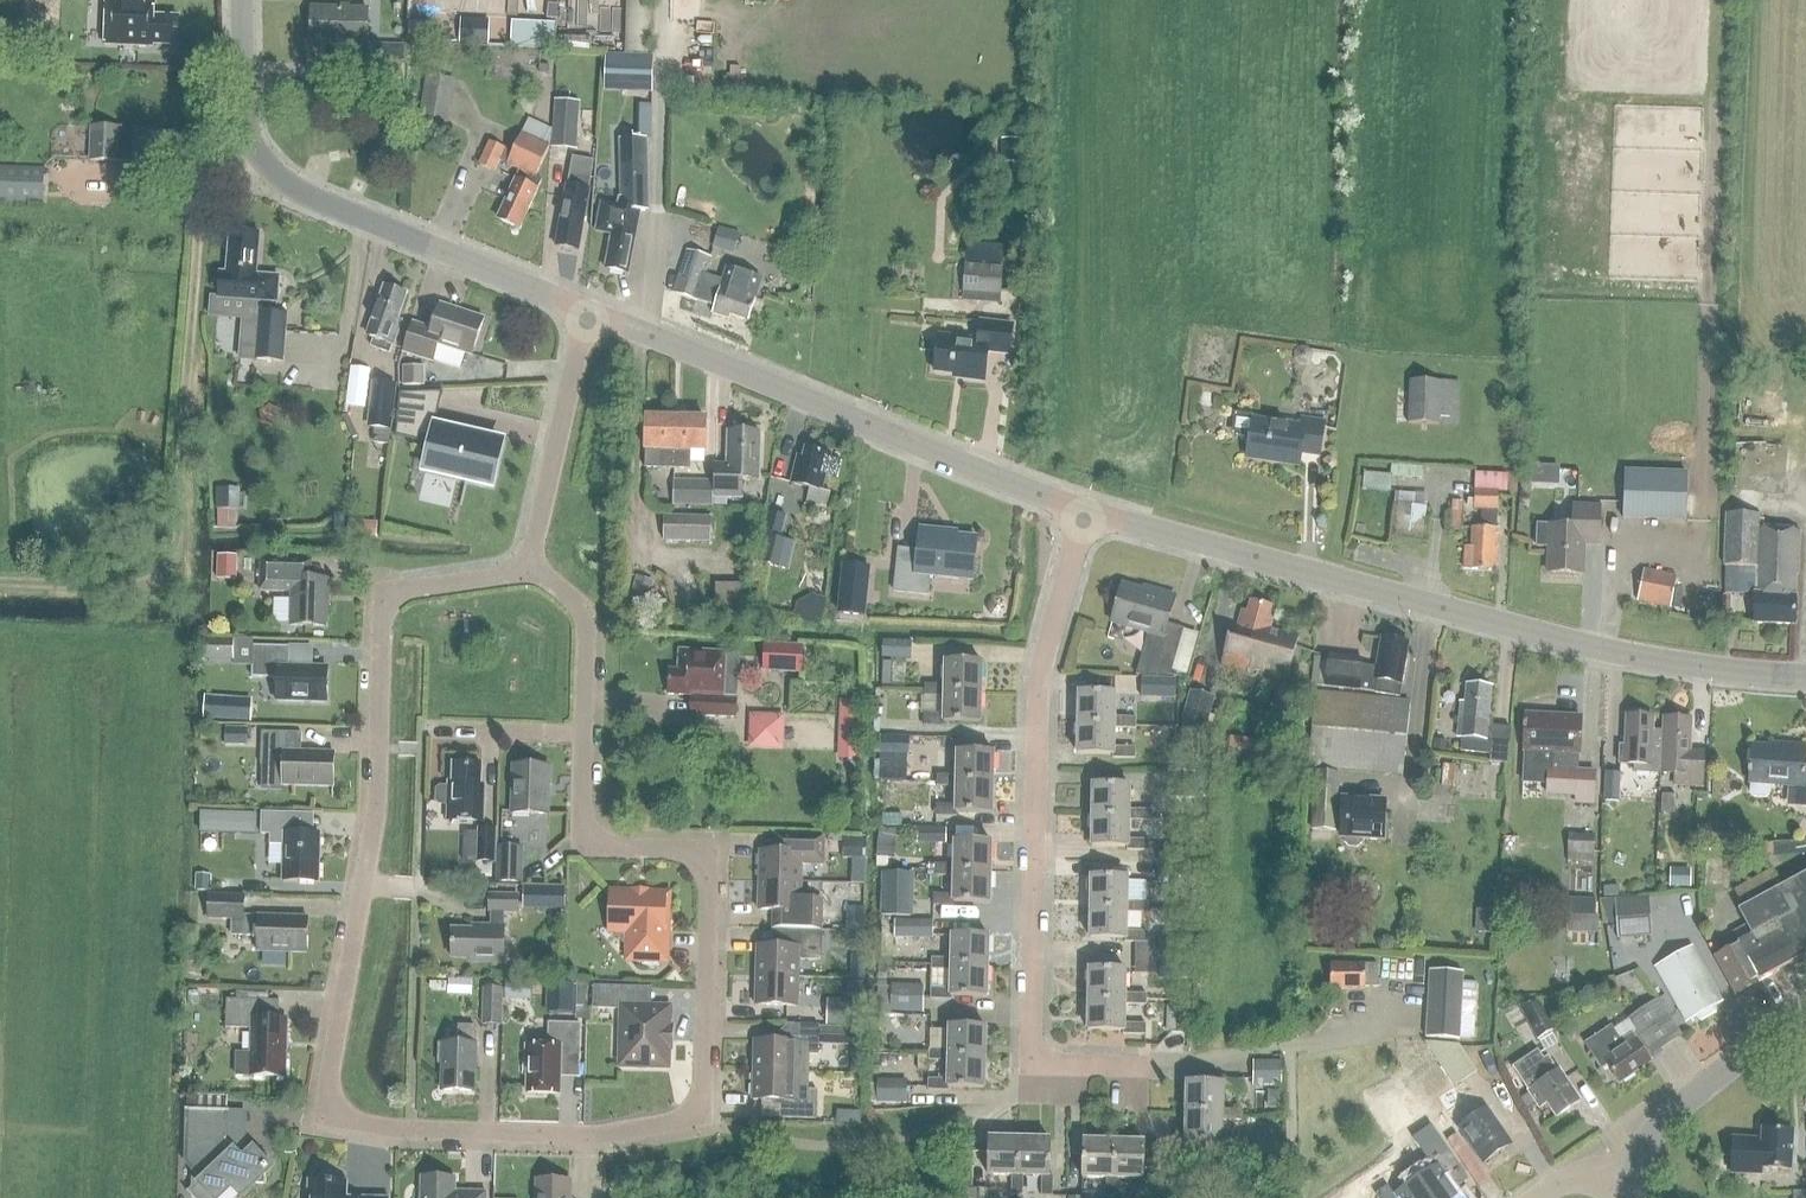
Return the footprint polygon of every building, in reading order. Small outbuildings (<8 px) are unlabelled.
[(105,44),(153,46),(153,43),(178,43),(178,16),(153,16),(154,0),(106,0),(105,44)] [(310,43),(366,45),(367,9),(311,8),(310,43)] [(465,18),(466,43),(494,41),(493,16),(465,18)] [(557,46),(558,20),(516,19),(515,45),(557,46)] [(426,43),(438,31),(427,21),(415,33),(426,43)] [(651,92),(652,57),(605,55),(604,90),(651,92)] [(365,78),(400,79),(401,62),(365,61),(365,78)] [(539,64),(538,72),(547,73),(548,65),(539,64)] [(417,117),(446,122),(454,79),(425,73),(417,117)] [(579,102),(555,100),(552,147),(576,149),(579,102)] [(92,129),(91,161),(118,161),(118,157),(131,158),(131,162),(162,163),(162,158),(173,158),(174,132),(122,131),(122,129),(92,129)] [(520,134),(512,151),(505,147),(505,149),(489,142),(478,164),(493,171),(498,160),(506,164),(519,170),(515,178),(514,178),(504,200),(506,201),(498,220),(517,229),(525,211),(527,212),(537,190),(541,180),(535,177),(549,147),(520,134)] [(648,210),(647,138),(620,138),(621,197),(619,197),(617,206),(600,203),(599,208),(595,231),(612,235),(611,236),(608,239),(607,246),(609,249),(604,269),(627,274),(634,239),(640,210),(648,210)] [(1017,162),(1018,139),(1003,138),(1003,162),(1017,162)] [(562,212),(555,246),(577,250),(584,216),(582,215),(587,188),(589,178),(592,161),(572,158),(565,197),(562,212)] [(42,202),(43,167),(0,166),(0,201),(42,202)] [(718,227),(712,247),(732,253),(738,234),(718,227)] [(219,297),(277,302),(279,277),(256,275),(259,233),(231,231),(227,272),(221,271),(219,297)] [(760,279),(726,269),(722,281),(704,275),(710,258),(686,250),(672,293),(696,301),(696,300),(713,305),(711,313),(728,318),(729,315),(747,321),(755,299),(754,299),(760,279)] [(962,292),(999,294),(1001,267),(964,264),(962,292)] [(396,319),(405,294),(384,286),(372,321),(372,322),(367,336),(374,338),(371,347),(388,353),(391,345),(400,320),(396,319)] [(470,356),(483,319),(439,304),(430,329),(411,323),(402,351),(430,361),(436,344),(470,356)] [(287,313),(257,310),(253,359),(283,361),(287,313)] [(1009,354),(1012,326),(980,322),(977,340),(938,335),(934,371),(961,374),(961,378),(984,381),(987,351),(1009,354)] [(1311,354),(1306,348),(1299,347),(1293,352),(1292,360),(1297,366),(1305,366),(1311,361),(1311,354)] [(403,367),(403,385),(420,385),(420,367),(403,367)] [(1406,422),(1457,425),(1459,381),(1441,380),(1441,381),(1408,380),(1406,422)] [(374,429),(373,443),(388,444),(390,430),(391,431),(396,383),(380,382),(374,429)] [(442,391),(399,392),(394,436),(419,442),(420,436),(431,439),(424,470),(491,485),(501,443),(434,427),(442,391)] [(1232,430),(1236,436),(1249,437),(1246,458),(1298,465),(1300,452),(1319,455),(1324,421),(1300,417),(1299,426),(1252,420),(1252,416),(1239,414),(1233,418),(1232,430)] [(659,469),(674,469),(675,418),(645,417),(644,449),(659,450),(659,469)] [(675,418),(674,469),(689,469),(690,450),(704,451),(705,419),(675,418)] [(759,432),(729,432),(727,432),(727,465),(713,465),(713,497),(713,506),(726,506),(726,498),(742,498),(742,479),(758,479),(759,432)] [(804,448),(802,457),(797,456),(790,484),(809,488),(806,504),(827,506),(830,492),(822,490),(825,475),(837,478),(841,461),(829,458),(830,454),(804,448)] [(1540,484),(1540,467),(1531,467),(1530,483),(1540,484)] [(1567,467),(1564,484),(1578,486),(1580,469),(1567,467)] [(1367,488),(1395,489),(1395,471),(1367,470),(1367,488)] [(1642,520),(1644,473),(1625,472),(1623,520),(1642,520)] [(1475,473),(1474,490),(1498,491),(1506,492),(1507,474),(1475,473)] [(711,506),(712,482),(674,481),(673,505),(711,506)] [(1497,564),(1498,529),(1496,529),(1498,491),(1474,490),(1473,509),(1482,509),(1481,528),(1472,528),(1471,547),(1464,547),(1463,568),(1491,570),(1491,563),(1497,564)] [(218,510),(237,510),(238,494),(219,493),(218,510)] [(595,514),(610,515),(610,500),(596,500),(595,514)] [(1392,533),(1421,538),(1426,507),(1397,502),(1392,533)] [(1598,545),(1599,506),(1573,505),(1572,526),(1537,524),(1536,548),(1548,549),(1547,572),(1582,574),(1583,544),(1598,545)] [(796,543),(780,539),(786,516),(770,512),(764,534),(768,536),(761,563),(788,571),(796,543)] [(1754,596),(1753,602),(1754,602),(1753,623),(1793,625),(1794,596),(1794,575),(1797,575),(1799,530),(1758,527),(1758,514),(1725,513),(1723,565),(1725,565),(1724,592),(1752,593),(1752,595),(1754,596)] [(710,542),(710,518),(664,518),(663,542),(710,542)] [(348,524),(347,534),(375,537),(376,526),(348,524)] [(899,548),(898,548),(894,591),(927,595),(929,576),(971,580),(976,538),(954,536),(940,534),(940,531),(919,529),(917,550),(915,564),(898,562),(899,548)] [(237,570),(237,556),(218,555),(218,569),(237,570)] [(312,561),(294,561),(260,560),(259,591),(290,592),(289,625),(325,626),(325,595),(328,596),(328,579),(311,578),(312,561)] [(863,614),(867,567),(844,565),(839,612),(863,614)] [(1637,600),(1670,607),(1676,576),(1643,570),(1637,600)] [(628,600),(644,605),(650,585),(634,580),(628,600)] [(722,580),(721,608),(744,610),(746,581),(722,580)] [(1170,675),(1183,629),(1166,625),(1174,596),(1153,590),(1152,593),(1122,584),(1111,622),(1152,634),(1146,656),(1141,654),(1135,674),(1170,675)] [(831,598),(803,593),(798,617),(826,623),(831,598)] [(1005,611),(1005,609),(1005,608),(1004,606),(1003,604),(1002,603),(1001,601),(999,601),(997,600),(995,600),(993,600),(992,601),(990,602),(989,603),(987,605),(987,606),(986,608),(986,609),(986,611),(987,613),(988,615),(989,616),(990,617),(992,618),(994,619),(996,619),(998,619),(999,618),(1001,617),(1003,616),(1004,614),(1004,613),(1005,611)] [(1222,665),(1244,671),(1245,667),(1264,672),(1265,671),(1270,672),(1270,674),(1287,679),(1298,636),(1270,628),(1272,621),(1268,620),(1271,607),(1250,601),(1247,612),(1241,610),(1233,641),(1229,640),(1229,639),(1227,638),(1220,666),(1222,666),(1222,665)] [(1378,669),(1361,666),(1361,658),(1328,655),(1325,686),(1358,690),(1358,689),(1374,692),(1373,693),(1399,697),(1401,684),(1406,660),(1402,660),(1405,642),(1383,638),(1378,669)] [(233,640),(204,639),(203,659),(232,660),(233,640)] [(251,665),(251,677),(276,678),(276,701),(325,702),(326,667),(288,666),(288,647),(252,645),(252,640),(233,640),(232,660),(232,665),(251,665)] [(879,656),(907,658),(908,644),(880,643),(879,656)] [(802,646),(764,644),(763,668),(801,670),(802,646)] [(696,715),(704,716),(737,717),(737,698),(734,698),(724,697),(725,678),(726,653),(701,652),(680,651),(679,670),(670,670),(669,693),(690,694),(696,694),(696,715)] [(980,694),(980,693),(981,662),(944,661),(944,685),(924,685),(924,696),(943,696),(943,693),(980,694)] [(1174,699),(1175,679),(1141,678),(1140,698),(1174,699)] [(1490,761),(1507,763),(1510,728),(1487,726),(1491,687),(1466,685),(1464,702),(1460,702),(1457,737),(1461,738),(1460,751),(1490,754),(1490,761)] [(1178,745),(1198,751),(1214,697),(1188,690),(1181,719),(1178,745)] [(1078,692),(1077,723),(1114,724),(1114,728),(1135,728),(1135,723),(1135,717),(1114,717),(1114,693),(1078,692)] [(979,723),(980,694),(943,693),(943,696),(943,715),(923,715),(923,725),(944,726),(944,722),(979,723)] [(1307,764),(1399,773),(1402,773),(1409,702),(1314,693),(1307,764)] [(204,698),(203,718),(224,720),(225,699),(204,698)] [(789,747),(789,712),(753,712),(752,747),(789,747)] [(1522,777),(1546,778),(1546,793),(1574,795),(1574,802),(1592,803),(1593,772),(1577,771),(1577,753),(1578,753),(1580,717),(1524,714),(1522,750),(1523,750),(1522,777)] [(1633,772),(1660,773),(1662,731),(1651,731),(1652,717),(1625,715),(1624,746),(1619,746),(1618,763),(1633,764),(1633,772)] [(907,736),(907,717),(879,716),(878,735),(907,736)] [(1662,731),(1660,773),(1674,774),(1673,784),(1701,786),(1703,752),(1689,751),(1691,719),(1663,717),(1662,731)] [(1114,728),(1114,724),(1077,723),(1076,754),(1112,754),(1112,758),(1134,758),(1135,747),(1113,747),(1114,728)] [(224,744),(247,745),(248,727),(225,726),(224,744)] [(1296,748),(1298,728),(1283,726),(1281,746),(1296,748)] [(283,765),(282,785),(333,786),(334,752),(300,752),(301,733),(261,731),(260,765),(283,765)] [(858,760),(859,731),(842,731),(842,759),(858,760)] [(908,755),(909,737),(880,735),(879,754),(908,755)] [(1264,759),(1265,736),(1234,735),(1233,758),(1264,759)] [(1445,750),(1446,740),(1433,738),(1432,749),(1445,750)] [(1749,782),(1748,791),(1752,796),(1764,797),(1770,792),(1770,784),(1797,786),(1795,806),(1805,807),(1805,772),(1803,772),(1805,747),(1783,745),(1782,748),(1751,746),(1749,782)] [(936,786),(955,786),(955,782),(992,783),(993,752),(956,751),(956,775),(936,775),(936,780),(936,786)] [(447,820),(482,821),(483,795),(479,795),(480,764),(452,763),(451,783),(448,783),(448,787),(439,787),(436,790),(435,801),(439,804),(447,804),(447,820)] [(513,765),(511,813),(547,814),(549,767),(513,765)] [(1311,830),(1335,831),(1339,772),(1315,771),(1311,830)] [(875,772),(875,780),(886,780),(886,772),(875,772)] [(1603,800),(1617,801),(1619,772),(1604,772),(1603,800)] [(992,783),(955,782),(955,786),(955,805),(935,805),(935,816),(956,816),(956,812),(991,813),(992,783)] [(1091,815),(1128,816),(1128,820),(1149,821),(1149,815),(1150,810),(1128,809),(1129,785),(1092,785),(1091,815)] [(1362,836),(1382,837),(1384,802),(1341,799),(1339,835),(1343,835),(1344,841),(1348,846),(1356,846),(1361,842),(1362,836)] [(197,811),(197,830),(254,831),(254,812),(197,811)] [(296,833),(296,813),(261,812),(260,834),(269,834),(269,844),(283,845),(282,880),(318,881),(319,834),(296,833)] [(901,815),(882,815),(882,827),(901,827),(901,815)] [(1091,815),(1091,846),(1126,847),(1126,850),(1149,851),(1149,840),(1128,839),(1128,820),(1128,816),(1091,815)] [(918,828),(917,842),(923,842),(945,843),(945,829),(918,828)] [(496,830),(477,829),(477,832),(476,862),(495,863),(496,830)] [(759,851),(758,880),(801,882),(801,864),(823,864),(823,836),(774,835),(774,852),(759,851)] [(846,857),(857,857),(856,881),(870,882),(871,836),(847,836),(846,857)] [(1594,853),(1594,836),(1567,836),(1567,852),(1594,853)] [(990,873),(990,872),(991,842),(954,841),(953,864),(934,864),(933,875),(953,876),(953,872),(990,873)] [(497,847),(496,882),(521,883),(522,848),(497,847)] [(1745,924),(1751,935),(1752,935),(1773,973),(1805,956),(1805,873),(1793,880),(1789,873),(1777,880),(1771,870),(1734,889),(1742,908),(1737,910),(1745,924)] [(989,903),(990,873),(953,872),(953,876),(952,894),(933,894),(933,905),(953,906),(954,902),(989,903)] [(196,874),(196,891),(208,891),(208,874),(196,874)] [(1691,874),(1670,874),(1669,887),(1691,887),(1691,874)] [(909,877),(881,876),(880,919),(908,920),(909,877)] [(1126,908),(1126,912),(1147,912),(1148,907),(1148,902),(1126,901),(1127,877),(1090,876),(1089,907),(1126,908)] [(771,928),(821,930),(822,900),(800,899),(801,882),(758,880),(757,910),(771,910),(771,928)] [(1618,896),(1618,886),(1603,887),(1604,896),(1618,896)] [(523,888),(523,907),(537,907),(538,888),(523,888)] [(665,931),(669,931),(670,892),(648,891),(648,894),(610,893),(609,918),(607,920),(618,932),(621,930),(629,930),(628,958),(664,959),(665,931)] [(307,917),(244,915),(244,894),(206,893),(205,918),(229,919),(229,935),(257,936),(256,951),(306,953),(307,917)] [(470,962),(503,963),(504,926),(503,926),(503,911),(517,912),(517,895),(489,894),(488,911),(491,911),(490,925),(470,925),(470,930),(451,929),(451,958),(470,958),(470,962)] [(1615,924),(1617,939),(1650,936),(1647,897),(1599,902),(1608,924),(1615,924)] [(864,925),(864,907),(851,907),(850,925),(864,925)] [(1089,938),(1124,938),(1124,942),(1147,942),(1147,931),(1126,931),(1126,912),(1126,908),(1089,907),(1089,938)] [(1494,931),(1494,910),(1481,909),(1480,930),(1494,931)] [(894,923),(894,939),(932,939),(932,923),(894,923)] [(1758,981),(1773,973),(1752,935),(1751,935),(1745,924),(1732,932),(1737,942),(1736,943),(1737,945),(1714,957),(1734,994),(1758,981)] [(756,946),(755,975),(798,977),(798,959),(820,959),(821,931),(787,930),(787,947),(756,946)] [(848,950),(862,950),(862,934),(848,934),(848,950)] [(987,968),(987,966),(988,936),(951,935),(950,959),(931,958),(931,969),(950,970),(950,966),(987,968)] [(1714,1005),(1721,1001),(1691,947),(1655,967),(1685,1021),(1694,1016),(1698,1019),(1715,1010),(1714,1005)] [(187,952),(186,961),(196,961),(197,952),(187,952)] [(1158,958),(1158,977),(1191,977),(1191,958),(1158,958)] [(907,971),(907,963),(878,963),(877,970),(885,971),(907,971)] [(1378,987),(1377,964),(1363,964),(1330,964),(1330,989),(1364,988),(1364,987),(1378,987)] [(986,997),(987,968),(950,966),(950,970),(950,988),(930,988),(930,999),(950,999),(951,996),(986,997)] [(1146,1005),(1146,999),(1146,994),(1124,993),(1125,970),(1088,969),(1088,1000),(1125,1001),(1125,1004),(1146,1005)] [(1424,1037),(1459,1039),(1462,972),(1428,970),(1424,1037)] [(798,977),(755,975),(754,1004),(797,1006),(798,977)] [(457,980),(448,980),(447,995),(457,995),(457,980)] [(514,981),(505,980),(504,998),(514,999),(514,981)] [(548,983),(547,1012),(573,1013),(574,984),(548,983)] [(619,1066),(667,1067),(669,1007),(625,1006),(625,987),(592,986),(591,1008),(621,1009),(619,1066)] [(891,986),(891,1013),(922,1013),(923,987),(891,986)] [(480,1024),(501,1025),(503,988),(482,987),(480,1024)] [(279,1001),(226,999),(225,1028),(251,1028),(250,1052),(235,1052),(235,1075),(284,1077),(286,1019),(278,1019),(279,1001)] [(1680,1035),(1657,999),(1627,1019),(1651,1054),(1680,1035)] [(1124,1004),(1125,1004),(1125,1001),(1088,1000),(1087,1030),(1122,1031),(1122,1034),(1145,1035),(1145,1024),(1124,1023),(1124,1004)] [(1165,1033),(1186,1034),(1187,1004),(1166,1003),(1165,1033)] [(1541,1004),(1517,1006),(1537,1040),(1555,1029),(1541,1004)] [(826,1023),(860,1024),(860,1008),(826,1007),(826,1023)] [(580,1024),(548,1023),(547,1046),(525,1045),(525,1062),(527,1062),(526,1092),(559,1093),(560,1053),(579,1053),(580,1024)] [(753,1041),(752,1070),(795,1071),(796,1054),(817,1054),(818,1025),(785,1024),(784,1042),(753,1041)] [(474,1044),(474,1026),(458,1025),(457,1043),(437,1043),(437,1063),(441,1063),(440,1090),(474,1091),(475,1044),(474,1044)] [(984,1058),(984,1057),(985,1027),(948,1026),(948,1050),(928,1049),(928,1060),(947,1061),(948,1057),(984,1058)] [(1610,1026),(1584,1044),(1601,1069),(1607,1065),(1618,1083),(1650,1062),(1632,1034),(1620,1041),(1613,1029),(1612,1029),(1610,1026)] [(1423,1042),(1454,1087),(1476,1072),(1458,1045),(1423,1042)] [(1426,1046),(1396,1067),(1443,1137),(1459,1127),(1483,1163),(1510,1145),(1485,1109),(1474,1116),(1426,1046)] [(1536,1051),(1523,1060),(1529,1068),(1529,1069),(1539,1083),(1527,1091),(1539,1108),(1546,1103),(1555,1117),(1579,1101),(1558,1070),(1557,1071),(1547,1056),(1542,1059),(1536,1051)] [(983,1088),(984,1058),(948,1057),(947,1061),(947,1079),(927,1079),(927,1090),(948,1090),(948,1087),(983,1088)] [(1252,1062),(1252,1085),(1280,1086),(1280,1062),(1252,1062)] [(795,1071),(752,1070),(751,1099),(782,1100),(782,1118),(815,1118),(816,1090),(795,1089),(795,1071)] [(875,1102),(906,1102),(906,1078),(875,1078),(875,1102)] [(1186,1082),(1185,1112),(1185,1113),(1221,1114),(1222,1109),(1222,1090),(1242,1090),(1242,1079),(1221,1079),(1221,1083),(1186,1082)] [(1279,1108),(1279,1091),(1267,1090),(1266,1107),(1279,1108)] [(224,1139),(224,1111),(228,1112),(228,1110),(188,1109),(187,1161),(204,1179),(188,1193),(186,1191),(185,1192),(191,1197),(217,1197),(231,1185),(241,1195),(254,1183),(263,1183),(263,1184),(265,1184),(266,1172),(269,1168),(266,1164),(266,1154),(256,1154),(252,1150),(243,1159),(224,1139)] [(1241,1109),(1222,1109),(1221,1114),(1185,1113),(1184,1143),(1221,1144),(1221,1120),(1241,1120),(1241,1109)] [(860,1123),(860,1111),(848,1111),(848,1123),(860,1123)] [(1761,1129),(1760,1139),(1737,1138),(1735,1171),(1760,1172),(1760,1168),(1790,1170),(1792,1131),(1761,1129)] [(1020,1139),(1019,1139),(988,1138),(987,1175),(1011,1175),(1010,1195),(1021,1195),(1022,1176),(1019,1175),(1020,1139)] [(1250,1138),(1249,1160),(1278,1162),(1279,1140),(1250,1138)] [(1049,1139),(1020,1139),(1019,1175),(1022,1176),(1041,1176),(1040,1196),(1051,1196),(1052,1175),(1048,1175),(1049,1139)] [(1105,1197),(1110,1197),(1116,1197),(1117,1178),(1113,1178),(1112,1178),(1113,1141),(1083,1140),(1082,1177),(1106,1178),(1105,1197)] [(1114,1141),(1113,1178),(1117,1178),(1135,1179),(1135,1197),(1146,1197),(1147,1178),(1143,1177),(1144,1142),(1114,1141)] [(1416,1178),(1430,1197),(1463,1197),(1449,1176),(1461,1168),(1445,1144),(1433,1152),(1440,1162),(1416,1178)] [(420,1177),(420,1197),(485,1197),(486,1192),(454,1191),(455,1178),(420,1177)] [(1374,1191),(1379,1197),(1430,1197),(1416,1178),(1393,1194),(1386,1183),(1374,1191)] [(570,1181),(536,1180),(535,1197),(569,1197),(570,1181)] [(308,1197),(362,1197),(345,1197),(346,1182),(308,1181),(308,1197)] [(987,1189),(967,1188),(967,1197),(987,1197),(987,1189)]
